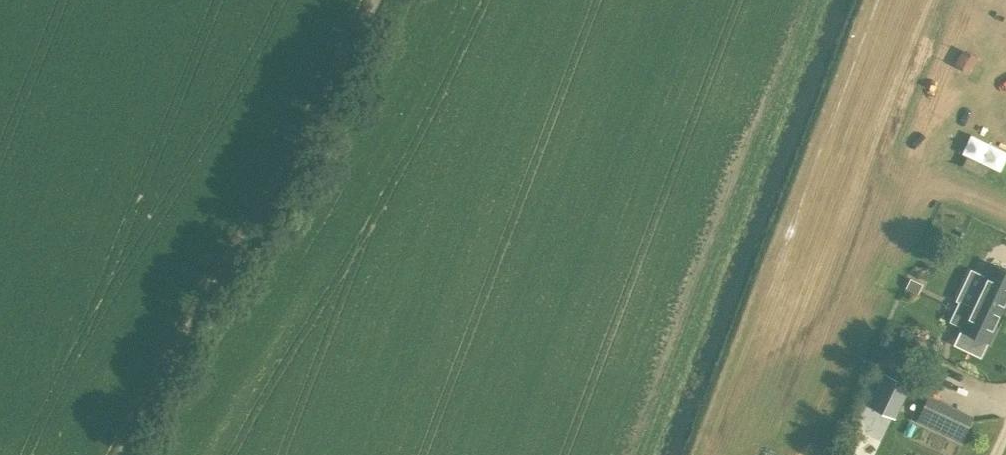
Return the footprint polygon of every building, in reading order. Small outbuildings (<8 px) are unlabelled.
[(965,45),(957,62),(974,70),(982,53),(965,45)] [(972,306),(960,300),(951,320),(962,326),(961,328),(988,340),(1005,304),(1005,270),(992,263),(972,306)] [(922,284),(910,278),(906,288),(917,293),(922,284)] [(906,385),(886,375),(871,406),(891,415),(906,385)] [(973,415),(929,394),(916,419),(961,441),(973,415)]
